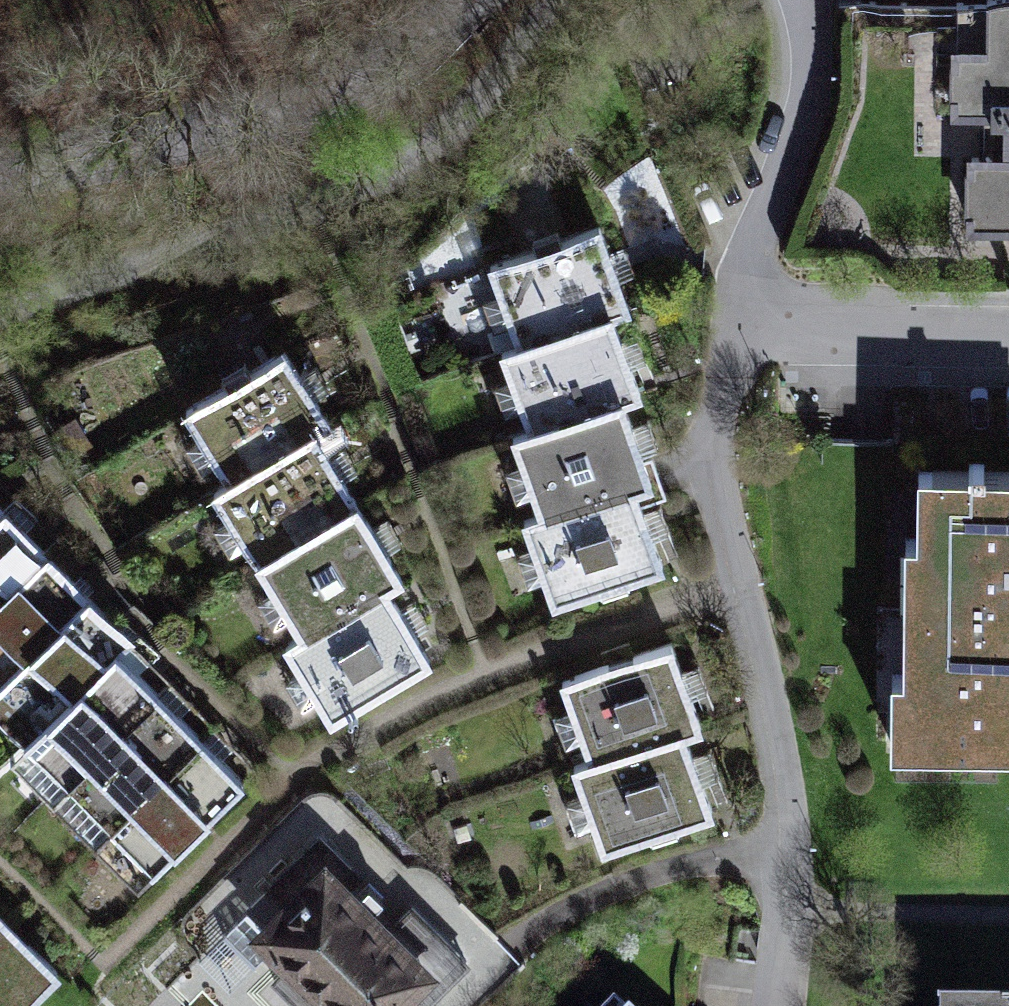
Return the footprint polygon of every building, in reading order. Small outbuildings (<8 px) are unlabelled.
[(963,16),(961,239),(1008,239),(1008,17),(963,16)] [(618,221),(496,266),(527,351),(630,313),(650,305),(618,221)] [(462,292),(485,351),(513,341),(490,281),(462,292)] [(507,359),(534,432),(643,392),(657,387),(630,313),(527,351),(507,359)] [(302,339),(186,410),(230,482),(326,424),(347,412),(302,339)] [(508,442),(539,524),(651,483),(674,474),(643,392),(534,432),(508,442)] [(216,491),(259,562),(369,494),(326,424),(230,482),(216,491)] [(12,487),(0,475),(0,499),(12,487)] [(525,530),(552,604),(679,557),(651,483),(539,524),(525,530)] [(55,528),(12,487),(0,499),(0,585),(55,528)] [(894,491),(883,767),(1008,772),(1008,495),(894,491)] [(259,562),(302,633),(413,565),(369,494),(259,562)] [(98,569),(55,528),(0,585),(0,670),(98,569)] [(30,722),(117,631),(139,609),(98,569),(0,670),(0,693),(30,722)] [(289,643),(337,721),(452,650),(403,572),(302,633),(289,643)] [(4,748),(53,795),(167,678),(144,657),(117,631),(30,722),(4,748)] [(671,641),(559,682),(589,763),(684,729),(701,722),(671,641)] [(53,795),(97,837),(210,720),(186,697),(167,678),(53,795)] [(97,837),(140,879),(254,762),(233,742),(210,720),(97,837)] [(573,770),(603,849),(712,809),(684,729),(589,763),(573,770)] [(250,917),(341,1005),(384,1005),(438,951),(325,841),(250,917)] [(0,893),(0,1005),(6,1005),(59,952),(0,893)]
